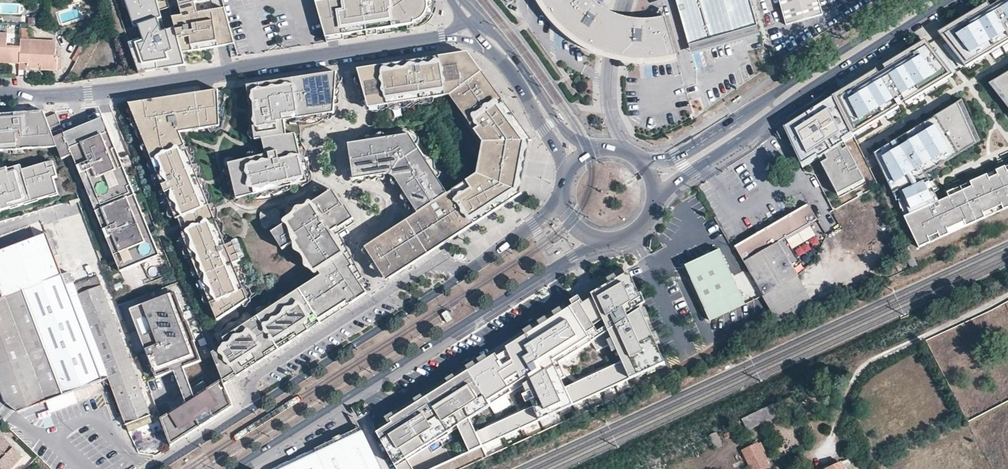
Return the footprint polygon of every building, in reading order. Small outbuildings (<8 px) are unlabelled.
[(130,9),(131,9),(135,23),(141,43),(162,37),(161,33),(156,17),(151,18),(149,11),(147,5),(151,4),(150,0),(127,0),(130,9)] [(184,16),(173,19),(176,29),(180,44),(193,41),(196,46),(229,37),(221,7),(195,14),(192,0),(180,0),(184,16)] [(332,17),(335,36),(357,32),(356,30),(367,28),(368,35),(377,34),(376,29),(407,24),(417,22),(424,0),(330,0),(332,17)] [(439,9),(438,2),(438,0),(424,0),(417,22),(407,24),(407,29),(417,27),(428,25),(433,21),(436,16),(439,9)] [(593,48),(596,49),(602,51),(609,54),(620,57),(626,58),(640,59),(652,59),(664,58),(675,55),(664,17),(664,16),(654,18),(645,19),(630,18),(618,15),(612,13),(608,10),(604,8),(595,1),(593,0),(542,0),(542,1),(546,7),(553,16),(562,26),(573,35),(585,43),(593,48)] [(758,28),(750,0),(676,0),(690,46),(758,28)] [(778,2),(784,23),(822,12),(818,0),(777,0),(778,2)] [(997,3),(989,8),(985,1),(937,30),(966,67),(1007,41),(1007,38),(1007,0),(995,0),(997,3)] [(407,29),(407,24),(376,29),(377,34),(407,29)] [(162,37),(141,43),(131,47),(139,75),(187,65),(180,44),(176,29),(161,33),(162,37)] [(952,76),(922,38),(882,64),(885,70),(879,75),(875,69),(864,75),(884,115),(897,107),(896,105),(903,101),(904,103),(952,76)] [(7,39),(0,39),(0,64),(20,65),(20,64),(20,48),(7,48),(7,40),(7,39)] [(7,40),(7,48),(20,48),(21,41),(7,40)] [(56,57),(57,42),(21,41),(20,48),(20,64),(42,65),(42,71),(57,71),(58,57),(56,57)] [(528,143),(462,55),(374,69),(380,108),(439,99),(438,93),(452,92),(455,95),(452,97),(484,144),(524,143),(528,143)] [(380,108),(374,69),(360,71),(371,109),(380,108)] [(994,81),(1007,100),(1007,73),(994,81)] [(337,115),(339,74),(250,88),(258,142),(265,141),(290,137),(288,123),(337,115)] [(884,115),(864,75),(833,95),(852,134),(884,115)] [(994,81),(990,84),(1007,108),(1007,100),(994,81)] [(223,128),(221,92),(132,106),(179,221),(213,207),(188,149),(183,135),(223,128)] [(833,95),(782,127),(801,165),(820,155),(823,160),(818,162),(835,195),(862,182),(845,148),(840,151),(838,146),(854,138),(852,134),(833,95)] [(962,100),(957,102),(976,144),(981,141),(962,100)] [(1006,172),(1005,168),(950,192),(952,197),(938,203),(934,193),(926,175),(929,172),(976,144),(957,102),(930,118),(933,122),(927,126),(924,122),(916,127),(918,131),(912,134),(910,130),(902,135),(904,139),(898,143),(895,139),(887,143),(890,148),(884,151),(881,147),(873,152),(884,176),(889,174),(893,184),(889,186),(892,193),(893,192),(898,190),(909,214),(907,214),(913,225),(908,227),(918,247),(929,242),(927,237),(937,233),(939,237),(948,233),(946,229),(963,221),(965,226),(984,217),(982,213),(1001,205),(1003,209),(1007,207),(1007,171),(1006,172)] [(59,117),(55,108),(44,109),(47,117),(49,121),(59,117)] [(39,125),(33,109),(31,110),(31,112),(23,113),(23,110),(13,111),(13,115),(4,116),(3,112),(0,112),(0,149),(11,148),(11,144),(26,143),(26,147),(41,145),(39,125)] [(57,144),(49,121),(47,117),(44,109),(33,109),(39,125),(41,145),(57,144)] [(65,133),(59,117),(49,121),(57,144),(63,160),(74,156),(65,133)] [(137,206),(129,188),(132,186),(125,168),(121,169),(114,151),(117,149),(104,118),(65,133),(74,156),(82,175),(86,173),(89,182),(86,184),(93,202),(97,201),(105,220),(101,221),(118,263),(123,262),(126,270),(143,262),(141,257),(158,249),(152,234),(148,235),(140,215),(144,214),(140,205),(137,206)] [(298,136),(295,122),(288,123),(290,137),(298,136)] [(431,170),(410,136),(409,135),(362,142),(367,178),(390,174),(392,172),(397,176),(420,212),(365,248),(383,275),(515,191),(477,175),(447,195),(431,170)] [(310,183),(298,136),(290,137),(265,141),(269,156),(232,166),(240,201),(310,183)] [(367,178),(362,142),(355,144),(360,179),(367,178)] [(26,147),(26,143),(11,144),(11,148),(11,151),(26,150),(26,147)] [(515,191),(524,143),(484,144),(477,175),(515,191)] [(125,168),(117,149),(114,151),(121,169),(125,168)] [(38,197),(39,200),(53,196),(52,193),(59,191),(56,179),(60,178),(57,168),(50,170),(49,163),(25,170),(10,174),(2,177),(1,173),(0,173),(0,207),(3,207),(4,210),(11,208),(10,205),(22,201),(25,200),(38,197)] [(10,174),(25,170),(23,165),(9,170),(10,174)] [(935,181),(929,172),(926,175),(934,193),(939,191),(934,182),(935,181)] [(893,184),(889,174),(884,176),(889,186),(893,184)] [(140,205),(132,186),(129,188),(137,206),(140,205)] [(349,260),(352,257),(339,233),(354,223),(333,190),(326,194),(346,224),(339,228),(338,227),(331,232),(349,260)] [(898,190),(893,192),(895,199),(897,199),(899,208),(901,208),(903,216),(908,227),(913,225),(907,214),(909,214),(898,190)] [(387,281),(523,193),(515,191),(383,275),(387,281)] [(230,375),(364,288),(361,283),(365,281),(352,257),(349,260),(331,232),(338,227),(339,228),(346,224),(326,194),(317,200),(293,215),(295,218),(284,224),(295,241),(318,277),(254,319),(220,340),(219,341),(222,347),(219,349),(230,375)] [(293,215),(317,200),(314,194),(289,209),(293,215)] [(23,205),(39,200),(38,197),(25,200),(22,201),(23,205)] [(105,220),(97,201),(93,202),(101,221),(105,220)] [(795,276),(783,255),(776,244),(783,239),(807,225),(817,219),(807,204),(734,247),(763,295),(794,277),(795,276)] [(1003,209),(1001,205),(982,213),(984,217),(1003,209)] [(152,234),(144,214),(140,215),(148,235),(152,234)] [(965,226),(963,221),(946,229),(948,233),(965,226)] [(244,263),(237,245),(229,248),(218,222),(212,225),(192,233),(185,236),(214,306),(247,292),(237,266),(244,263)] [(295,241),(284,224),(272,232),(283,249),(295,241)] [(812,234),(807,225),(783,239),(789,248),(812,234)] [(125,425),(142,419),(151,415),(111,311),(97,276),(88,252),(55,266),(40,229),(0,244),(0,291),(2,296),(0,297),(0,391),(4,401),(5,404),(17,412),(108,379),(112,390),(125,425)] [(939,237),(937,233),(927,237),(929,242),(939,237)] [(904,240),(898,243),(905,257),(910,269),(917,266),(904,240)] [(143,262),(161,255),(158,249),(141,257),(143,262)] [(684,266),(690,279),(710,320),(744,304),(730,274),(719,249),(711,253),(684,266)] [(142,275),(144,282),(162,276),(156,259),(143,264),(146,274),(142,275)] [(671,366),(667,357),(631,275),(380,429),(399,468),(442,468),(671,366)] [(804,293),(794,277),(763,295),(761,296),(770,312),(804,293)] [(125,304),(128,311),(169,295),(167,288),(125,304)] [(221,323),(252,302),(247,292),(214,306),(221,323)] [(181,302),(178,293),(168,297),(172,306),(181,302)] [(200,362),(192,342),(188,332),(191,331),(187,322),(188,322),(181,302),(172,306),(168,297),(140,307),(144,316),(134,320),(138,329),(143,327),(149,345),(145,347),(149,359),(154,357),(157,367),(155,368),(159,377),(200,362)] [(144,316),(140,307),(131,311),(134,320),(144,316)] [(220,340),(254,319),(250,313),(217,334),(220,340)] [(197,341),(190,321),(188,322),(187,322),(191,331),(188,332),(192,342),(196,341),(197,341)] [(149,345),(143,327),(138,329),(145,347),(149,345)] [(203,361),(196,341),(192,342),(200,362),(203,361)] [(230,375),(219,349),(213,352),(224,378),(230,375)] [(157,367),(154,357),(149,359),(157,378),(159,377),(155,368),(157,367)] [(235,406),(224,379),(174,410),(183,424),(179,426),(186,437),(235,406)] [(112,390),(108,391),(122,426),(125,425),(112,390)] [(741,420),(746,431),(768,421),(778,416),(772,405),(741,420)] [(186,437),(179,426),(183,424),(174,410),(161,419),(171,446),(186,437)] [(158,428),(148,432),(152,440),(162,436),(158,428)] [(341,437),(343,440),(361,431),(360,428),(341,437)] [(326,468),(380,468),(372,452),(361,431),(343,440),(335,444),(318,453),(326,468)] [(716,433),(709,436),(715,449),(722,445),(716,433)] [(4,460),(0,465),(0,467),(2,468),(13,468),(24,458),(0,435),(0,456),(4,460)] [(334,441),(335,444),(343,440),(341,437),(340,435),(333,439),(334,441)] [(335,444),(334,441),(316,450),(318,453),(335,444)] [(777,459),(786,455),(784,450),(788,448),(784,441),(779,443),(771,447),(777,459)] [(743,453),(751,468),(767,468),(764,461),(767,459),(759,444),(756,446),(755,444),(742,451),(743,453)] [(318,453),(285,468),(326,468),(318,453)]
